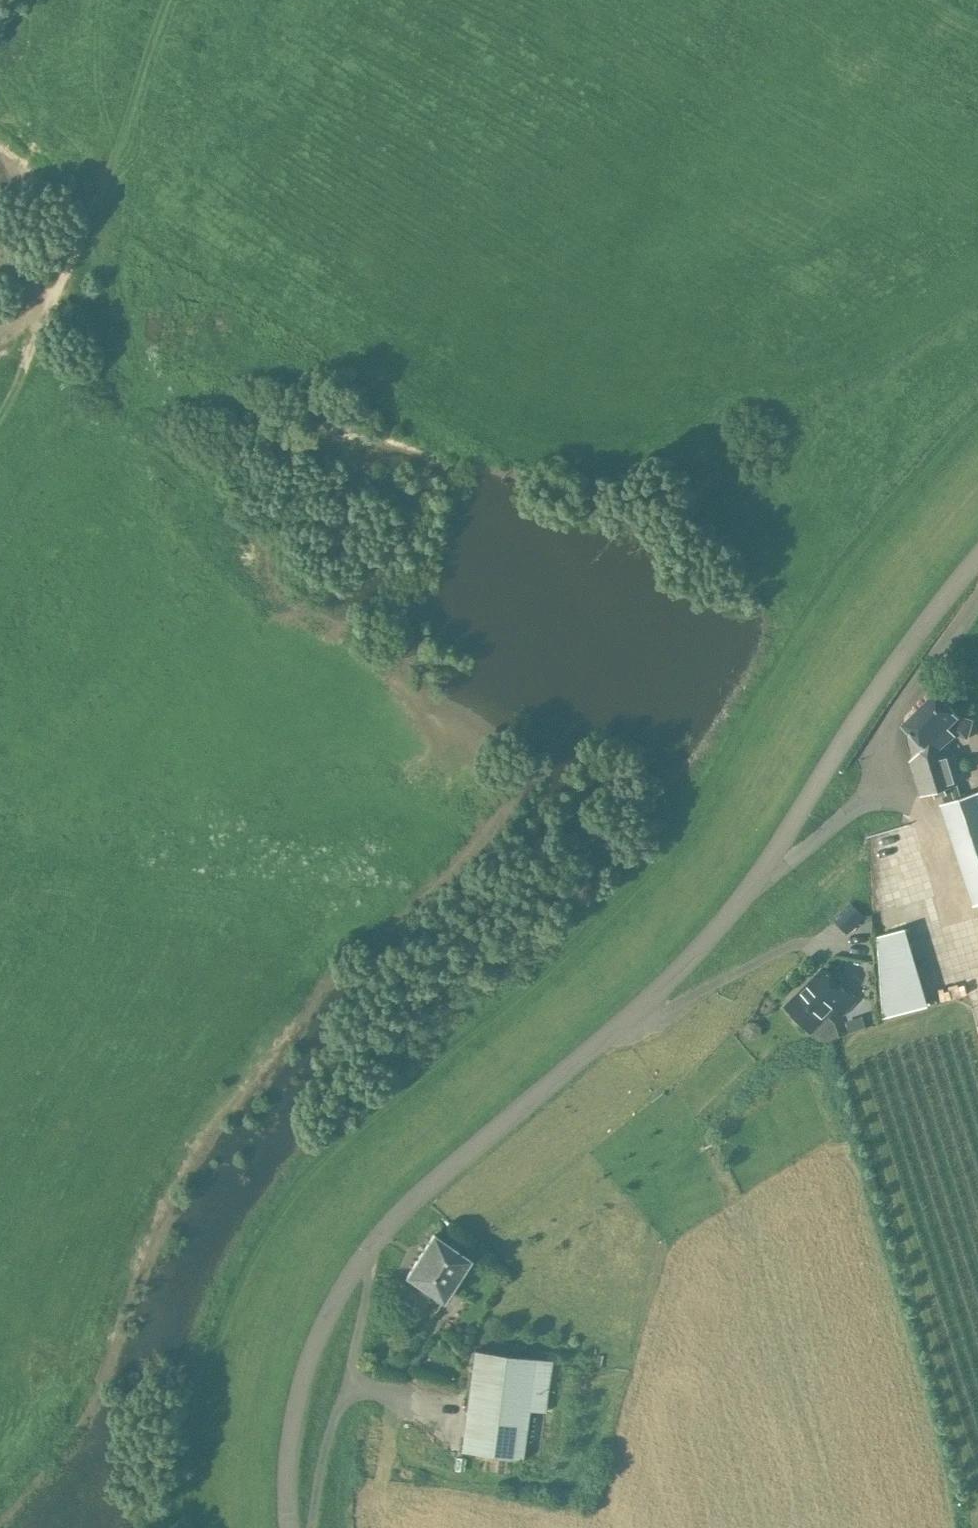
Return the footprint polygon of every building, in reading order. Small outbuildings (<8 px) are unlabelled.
[(911,760),(922,794),(941,788),(945,802),(961,796),(944,743),(954,734),(968,738),(973,720),(959,716),(936,692),(903,723),(926,746),(911,760)] [(944,802),(977,903),(977,902),(977,791),(961,796),(945,802),(944,802)] [(874,844),(913,835),(911,824),(871,832),(874,844)] [(881,903),(885,914),(919,903),(915,891),(881,903)] [(866,917),(851,901),(833,918),(848,934),(866,917)] [(894,1013),(932,1002),(910,926),(872,937),(894,1013)] [(856,1000),(822,966),(784,1005),(812,1032),(837,1007),(843,1013),(856,1000)] [(850,1031),(866,1025),(863,1015),(846,1021),(850,1031)] [(471,1258),(434,1234),(406,1276),(444,1300),(471,1258)] [(551,1362),(475,1350),(462,1450),(523,1458),(529,1409),(544,1411),(551,1362)]
